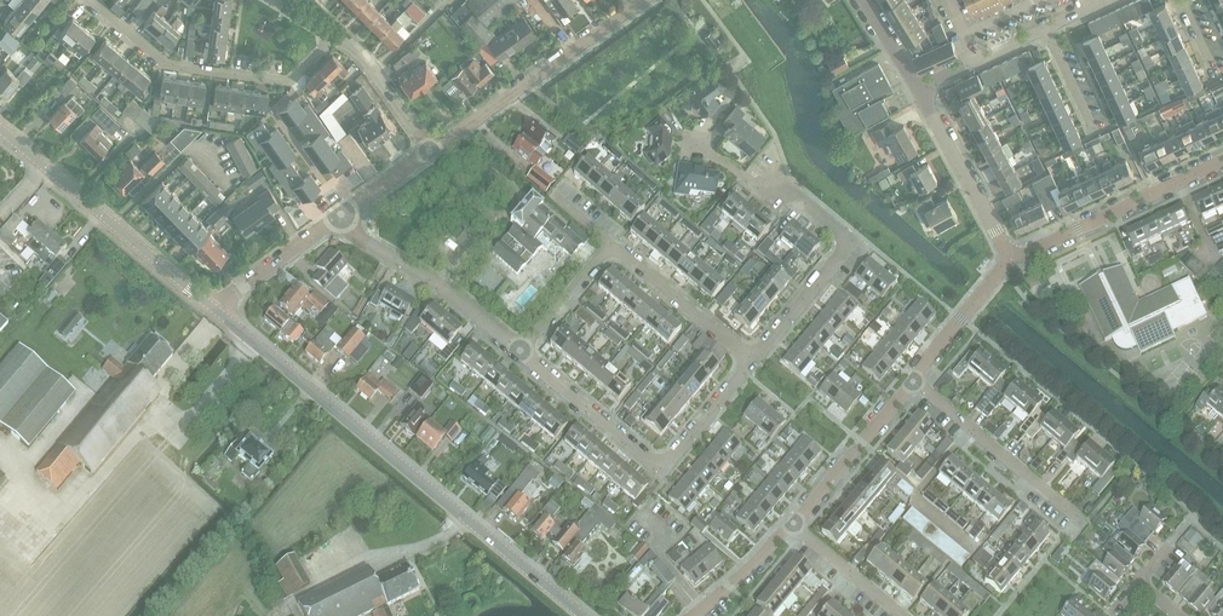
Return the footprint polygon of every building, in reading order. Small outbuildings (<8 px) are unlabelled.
[(28,21),(38,10),(26,0),(20,0),(14,8),(28,21)] [(38,10),(46,0),(26,0),(38,10)] [(133,10),(139,15),(151,2),(148,0),(141,0),(133,10)] [(157,34),(168,21),(161,16),(167,8),(164,6),(168,0),(155,0),(156,1),(160,5),(155,11),(154,10),(144,23),(157,34)] [(213,9),(230,11),(232,0),(215,0),(213,9)] [(355,9),(365,0),(346,0),(355,9)] [(368,22),(379,11),(368,0),(365,0),(355,9),(368,22)] [(391,23),(380,34),(393,47),(404,36),(405,37),(411,32),(402,24),(403,24),(402,23),(412,14),(419,21),(425,14),(413,2),(411,0),(406,0),(403,3),(407,7),(406,8),(406,9),(397,18),(397,17),(391,23)] [(479,47),(477,48),(478,49),(490,63),(499,57),(499,58),(520,43),(522,45),(536,35),(524,17),(497,36),(488,25),(517,0),(468,0),(451,15),(479,47)] [(546,2),(557,16),(561,13),(563,15),(576,6),(572,0),(549,0),(546,2)] [(884,7),(892,19),(912,7),(907,0),(896,0),(885,7),(884,7)] [(977,8),(986,4),(988,3),(995,0),(973,0),(977,8)] [(1134,1),(1140,15),(1147,12),(1141,0),(1136,0),(1134,1)] [(1147,12),(1151,10),(1154,9),(1150,0),(1141,0),(1147,12)] [(1134,1),(1127,4),(1134,18),(1140,15),(1134,1)] [(1154,9),(1151,10),(1157,24),(1172,17),(1165,3),(1154,9)] [(1127,4),(1121,7),(1128,21),(1134,18),(1127,4)] [(912,7),(892,19),(899,31),(919,19),(912,7)] [(1121,7),(1114,10),(1121,24),(1128,21),(1121,7)] [(19,32),(28,21),(14,8),(4,20),(19,32)] [(205,23),(228,26),(230,11),(213,9),(211,24),(205,23)] [(1114,10),(1108,13),(1115,27),(1121,24),(1114,10)] [(368,22),(380,34),(391,23),(379,11),(368,22)] [(1108,13),(1101,16),(1108,30),(1115,27),(1108,13)] [(1101,16),(1095,19),(1101,33),(1108,30),(1101,16)] [(168,21),(157,34),(170,45),(181,32),(176,28),(182,21),(177,17),(171,24),(168,21)] [(1172,17),(1157,24),(1163,37),(1178,30),(1172,17)] [(73,18),(60,32),(67,38),(63,42),(68,46),(71,42),(84,27),(73,18)] [(919,19),(899,31),(907,44),(908,43),(917,38),(927,32),(919,19)] [(1095,19),(1088,22),(1095,36),(1099,34),(1101,33),(1095,19)] [(205,23),(204,30),(210,31),(209,39),(226,42),(228,26),(205,23)] [(939,43),(932,46),(939,62),(946,59),(958,54),(958,53),(956,48),(955,48),(953,42),(952,40),(949,41),(940,23),(933,27),(939,43)] [(1130,30),(1132,35),(1139,32),(1137,26),(1130,30)] [(84,27),(71,42),(78,48),(75,51),(80,55),(83,51),(95,37),(84,27)] [(0,38),(0,43),(10,52),(20,41),(7,29),(0,38)] [(1178,30),(1163,37),(1170,51),(1184,44),(1178,30)] [(719,45),(710,32),(704,37),(714,49),(719,45)] [(1132,35),(1135,41),(1142,37),(1139,32),(1132,35)] [(463,33),(458,37),(463,42),(467,39),(463,33)] [(1095,36),(1084,41),(1090,55),(1105,48),(1099,34),(1095,36)] [(194,42),(194,37),(188,36),(186,54),(193,55),(195,42),(194,42)] [(1128,53),(1135,50),(1129,37),(1122,40),(1128,53)] [(917,38),(908,43),(915,56),(913,57),(917,65),(918,67),(920,71),(932,65),(931,65),(939,62),(932,46),(925,49),(917,38)] [(93,54),(104,63),(117,49),(106,39),(93,54)] [(209,39),(207,55),(224,57),(226,42),(209,39)] [(1184,44),(1170,51),(1176,64),(1191,57),(1184,44)] [(398,69),(407,63),(421,53),(416,46),(393,62),(398,69)] [(1145,46),(1139,49),(1142,56),(1145,62),(1152,58),(1161,55),(1159,52),(1151,56),(1150,53),(1149,53),(1145,46)] [(1041,53),(1038,48),(1033,50),(1035,56),(1041,53)] [(1105,48),(1090,55),(1096,68),(1111,61),(1105,48)] [(117,49),(104,63),(116,73),(128,58),(117,49)] [(1020,55),(1026,68),(1029,67),(1036,64),(1030,50),(1020,55)] [(48,57),(54,62),(58,57),(52,52),(48,57)] [(849,67),(842,53),(829,61),(836,74),(849,67)] [(333,55),(319,68),(329,78),(337,70),(344,76),(349,71),(333,55)] [(471,55),(462,64),(464,67),(471,75),(471,76),(480,86),(493,74),(484,64),(481,66),(478,63),(471,55)] [(1010,59),(1016,73),(1026,68),(1020,55),(1010,59)] [(31,75),(34,71),(35,72),(43,63),(35,56),(27,65),(30,68),(27,71),(24,68),(17,77),(7,68),(0,76),(0,89),(7,94),(18,81),(23,84),(31,75)] [(66,64),(58,57),(54,62),(61,69),(66,64)] [(1191,57),(1176,64),(1182,77),(1197,71),(1191,57)] [(116,73),(124,79),(118,85),(122,88),(139,67),(128,58),(116,73)] [(1132,61),(1134,66),(1141,63),(1139,58),(1132,61)] [(1152,58),(1145,62),(1148,68),(1155,64),(1152,58)] [(1000,64),(1006,77),(1016,73),(1010,59),(1000,64)] [(1029,67),(1035,80),(1050,73),(1044,60),(1036,64),(1029,67)] [(412,94),(437,77),(426,61),(411,71),(408,68),(398,75),(412,94)] [(1111,61),(1096,68),(1102,81),(1117,74),(1111,61)] [(1136,71),(1143,68),(1141,63),(1134,66),(1136,71)] [(450,79),(441,87),(448,95),(449,94),(455,89),(459,93),(463,90),(468,95),(478,87),(473,81),(465,72),(463,70),(464,69),(461,64),(458,66),(461,70),(450,79)] [(851,135),(869,125),(889,114),(880,99),(893,92),(878,64),(834,88),(840,100),(836,103),(839,109),(837,110),(851,135)] [(990,69),(996,82),(1006,77),(1000,64),(990,69)] [(139,67),(122,88),(123,89),(128,83),(138,92),(139,91),(142,94),(146,94),(147,92),(147,88),(143,85),(150,77),(139,67)] [(321,86),(329,78),(319,68),(306,82),(322,98),(327,93),(321,86)] [(697,86),(688,93),(695,103),(693,105),(692,108),(693,111),(696,113),(699,114),(702,113),(703,114),(707,112),(709,113),(714,109),(715,106),(718,104),(712,96),(728,84),(717,69),(696,85),(697,86)] [(987,86),(996,82),(990,69),(980,73),(987,86)] [(1197,71),(1182,77),(1188,91),(1203,84),(1197,71)] [(1035,80),(1041,94),(1057,87),(1050,73),(1035,80)] [(977,74),(958,83),(964,97),(984,88),(977,74)] [(1117,74),(1102,81),(1108,94),(1123,87),(1117,74)] [(80,80),(86,85),(90,80),(84,75),(80,80)] [(77,83),(71,77),(59,89),(66,95),(77,83)] [(160,96),(168,98),(167,105),(173,106),(174,98),(177,79),(163,77),(160,96)] [(1162,80),(1155,83),(1158,89),(1170,83),(1167,78),(1162,80)] [(174,98),(189,100),(191,81),(177,79),(174,98)] [(1210,85),(1212,89),(1222,84),(1222,79),(1210,85)] [(98,87),(90,80),(86,85),(94,92),(98,87)] [(191,81),(189,100),(197,102),(196,109),(202,110),(206,83),(191,81)] [(346,81),(339,88),(343,91),(350,85),(346,81)] [(1170,83),(1158,89),(1160,94),(1162,99),(1167,97),(1165,92),(1167,91),(1172,89),(1170,83)] [(1014,84),(1007,88),(1010,92),(1017,89),(1014,84)] [(216,85),(213,104),(222,105),(220,113),(227,114),(228,106),(230,87),(216,85)] [(372,99),(362,85),(350,94),(355,101),(357,100),(362,106),(372,99)] [(230,87),(228,106),(236,108),(235,115),(241,116),(243,109),(242,108),(245,89),(230,87)] [(996,91),(999,96),(1006,93),(1003,87),(996,91)] [(1041,94),(1047,107),(1063,100),(1057,87),(1041,94)] [(1123,87),(1108,94),(1114,107),(1129,100),(1123,87)] [(1206,87),(1197,92),(1199,96),(1209,91),(1206,87)] [(245,89),(242,108),(243,109),(257,111),(267,112),(268,112),(268,111),(269,107),(270,94),(260,93),(260,91),(245,89)] [(1153,89),(1146,92),(1148,97),(1152,96),(1155,104),(1159,103),(1156,94),(1153,89)] [(981,106),(974,92),(958,101),(965,114),(981,106)] [(1197,92),(1187,96),(1189,101),(1199,96),(1197,92)] [(1001,101),(1008,97),(1006,93),(999,96),(1001,101)] [(100,100),(107,106),(111,101),(104,95),(100,100)] [(78,115),(85,108),(72,96),(66,102),(65,102),(50,116),(61,127),(75,113),(78,115)] [(132,98),(123,109),(129,114),(138,103),(132,98)] [(296,99),(279,110),(289,123),(295,119),(303,129),(319,118),(308,103),(302,107),(296,99)] [(1180,99),(1170,103),(1172,108),(1182,103),(1180,99)] [(328,106),(322,100),(316,106),(322,112),(328,106)] [(1047,107),(1053,120),(1069,113),(1063,100),(1047,107)] [(1129,100),(1114,107),(1121,121),(1136,114),(1129,100)] [(114,112),(118,107),(111,101),(107,106),(114,112)] [(138,103),(129,114),(135,119),(144,108),(138,103)] [(155,117),(161,122),(162,122),(170,124),(171,118),(158,116),(160,104),(154,103),(152,115),(155,117)] [(1170,103),(1160,108),(1162,112),(1172,108),(1170,103)] [(352,127),(351,130),(356,136),(358,136),(362,134),(372,147),(395,130),(376,104),(366,111),(370,118),(359,126),(358,123),(352,127)] [(100,105),(92,114),(111,133),(119,124),(115,119),(100,105)] [(981,106),(965,114),(972,127),(988,119),(981,106)] [(725,133),(749,153),(763,136),(740,116),(743,113),(737,107),(725,121),(731,126),(725,133)] [(144,108),(135,119),(141,123),(149,112),(144,108)] [(1027,110),(1021,113),(1023,118),(1030,115),(1027,110)] [(1153,111),(1144,116),(1146,120),(1155,116),(1153,111)] [(149,112),(141,123),(146,128),(155,117),(152,115),(149,112)] [(1217,134),(1222,132),(1222,113),(1222,112),(1209,118),(1217,134)] [(1009,117),(1012,122),(1019,118),(1016,113),(1009,117)] [(1053,120),(1059,133),(1075,126),(1069,113),(1053,120)] [(1144,116),(1134,120),(1136,125),(1146,120),(1144,116)] [(155,117),(146,128),(152,133),(161,122),(155,117)] [(319,118),(303,129),(310,140),(304,144),(313,157),(329,145),(323,137),(330,132),(319,118)] [(1014,126),(1021,123),(1019,118),(1012,122),(1014,126)] [(1180,125),(1190,147),(1204,140),(1196,124),(1194,118),(1180,125)] [(1196,124),(1204,140),(1217,134),(1209,118),(1196,124)] [(208,119),(207,125),(224,128),(225,122),(211,120),(208,119)] [(988,119),(972,127),(979,140),(995,131),(988,119)] [(645,155),(656,168),(669,157),(671,133),(660,120),(647,131),(653,138),(652,139),(651,148),(652,149),(645,155)] [(263,122),(246,134),(257,149),(264,144),(270,153),(286,141),(277,128),(271,133),(263,122)] [(1130,122),(1123,125),(1129,138),(1136,135),(1130,122)] [(533,123),(523,136),(538,149),(544,142),(550,148),(555,141),(533,123)] [(98,157),(109,147),(113,142),(101,130),(101,129),(96,124),(81,139),(98,157)] [(899,160),(916,150),(903,126),(891,132),(887,124),(873,132),(880,146),(889,141),(899,160)] [(1170,136),(1177,153),(1190,147),(1180,125),(1176,127),(1179,132),(1170,136)] [(1059,133),(1066,146),(1081,139),(1075,126),(1059,133)] [(185,127),(177,134),(187,145),(192,140),(202,130),(185,127)] [(1119,143),(1125,140),(1119,127),(1113,130),(1119,143)] [(1157,143),(1164,159),(1177,153),(1170,136),(1166,129),(1160,132),(1163,139),(1157,143)] [(995,131),(979,140),(986,152),(1002,144),(995,131)] [(1109,132),(1099,136),(1101,141),(1111,136),(1109,132)] [(1035,138),(1038,143),(1044,140),(1042,135),(1035,138)] [(227,143),(230,150),(243,143),(240,136),(227,143)] [(535,153),(538,149),(523,136),(511,149),(534,168),(542,159),(535,153)] [(1098,153),(1093,144),(1101,141),(1099,136),(1086,142),(1092,156),(1098,153)] [(578,157),(584,150),(567,137),(562,144),(578,157)] [(1022,142),(1025,148),(1032,144),(1029,139),(1022,142)] [(1038,143),(1040,148),(1047,145),(1044,140),(1038,143)] [(276,161),(269,166),(280,180),(296,169),(289,158),(295,154),(286,141),(270,153),(276,161)] [(1002,144),(986,152),(993,165),(1009,157),(1008,156),(1014,153),(1008,142),(1002,145),(1002,144)] [(134,143),(125,152),(131,158),(140,149),(134,143)] [(243,143),(230,150),(234,156),(247,149),(243,143)] [(1150,165),(1164,159),(1157,143),(1143,149),(1150,165)] [(603,148),(611,155),(615,151),(607,144),(603,148)] [(1027,152),(1030,150),(1032,153),(1035,151),(1032,144),(1025,148),(1027,152)] [(1082,144),(1073,149),(1075,153),(1084,149),(1082,144)] [(329,145),(313,157),(322,170),(328,165),(336,176),(353,164),(342,149),(335,154),(329,145)] [(247,149),(234,156),(237,162),(250,156),(247,149)] [(1073,149),(1063,153),(1065,157),(1075,153),(1073,149)] [(619,162),(622,158),(615,151),(611,155),(619,162)] [(131,160),(112,178),(125,191),(144,173),(149,168),(153,172),(164,161),(156,152),(144,163),(145,164),(140,169),(131,160)] [(250,156),(237,162),(241,169),(254,162),(250,156)] [(198,167),(189,157),(179,166),(188,176),(198,167)] [(1009,157),(993,165),(999,178),(1016,169),(1009,157)] [(1032,161),(1036,168),(1039,173),(1045,170),(1039,157),(1032,161)] [(1046,161),(1048,165),(1058,161),(1056,157),(1046,161)] [(573,174),(585,184),(598,169),(587,159),(573,174)] [(1100,172),(1107,189),(1121,183),(1113,166),(1114,166),(1110,159),(1104,162),(1107,169),(1100,172)] [(1113,166),(1121,183),(1134,176),(1126,160),(1114,166),(1113,166)] [(254,162),(241,169),(244,175),(257,169),(254,162)] [(626,168),(633,175),(637,170),(630,164),(626,168)] [(899,172),(904,181),(911,176),(920,191),(936,181),(927,164),(915,171),(911,165),(899,172)] [(1087,178),(1094,195),(1107,189),(1100,172),(1097,164),(1090,167),(1094,175),(1087,178)] [(546,192),(555,182),(537,166),(528,177),(546,192)] [(715,195),(717,176),(701,174),(701,169),(679,166),(675,194),(687,196),(687,191),(715,195)] [(198,185),(207,176),(198,167),(188,176),(198,185)] [(873,183),(891,173),(888,168),(870,178),(873,183)] [(296,169),(280,180),(291,195),(297,191),(303,200),(320,187),(310,175),(304,179),(296,169)] [(598,169),(585,184),(596,194),(610,179),(598,169)] [(1016,169),(999,178),(1007,191),(1023,182),(1016,169)] [(641,181),(645,177),(637,170),(633,175),(641,181)] [(261,171),(254,175),(259,182),(266,178),(261,171)] [(1073,184),(1081,201),(1094,195),(1087,178),(1084,172),(1077,175),(1080,181),(1073,184)] [(894,173),(888,176),(891,182),(897,179),(894,173)] [(1051,173),(1045,176),(1051,189),(1057,186),(1051,173)] [(207,176),(198,185),(207,195),(217,186),(207,176)] [(1042,201),(1027,208),(1034,224),(1049,217),(1046,210),(1054,206),(1058,204),(1051,189),(1045,176),(1033,183),(1042,201)] [(610,179),(596,194),(608,204),(621,189),(610,179)] [(653,192),(657,187),(649,180),(645,185),(653,192)] [(162,182),(142,202),(152,212),(172,192),(162,182)] [(1068,207),(1081,201),(1073,184),(1060,191),(1068,207)] [(217,186),(207,195),(217,205),(226,196),(217,186)] [(621,189),(608,204),(619,214),(632,199),(621,189)] [(1217,213),(1222,210),(1222,190),(1222,189),(1209,195),(1217,213)] [(271,211),(279,205),(268,190),(260,196),(261,198),(235,217),(246,233),(265,219),(266,221),(274,215),(271,211)] [(1018,190),(1003,198),(1007,206),(1022,198),(1018,190)] [(172,192),(152,212),(161,221),(181,202),(172,192)] [(1204,219),(1217,213),(1209,195),(1195,202),(1204,219)] [(721,212),(733,222),(746,207),(734,197),(721,212)] [(930,197),(915,205),(926,225),(933,221),(937,228),(957,217),(947,199),(935,205),(930,197)] [(508,237),(501,244),(502,245),(525,266),(532,258),(542,247),(546,250),(553,242),(566,254),(570,258),(581,245),(583,246),(588,240),(572,225),(566,231),(541,209),(542,208),(531,198),(510,222),(516,228),(508,236),(508,237)] [(632,199),(619,214),(630,224),(644,209),(632,199)] [(181,202),(161,221),(171,231),(191,211),(181,202)] [(662,202),(659,206),(667,213),(670,209),(662,202)] [(218,208),(206,219),(211,224),(209,226),(212,229),(214,227),(216,229),(228,217),(218,207),(218,208)] [(746,207),(733,222),(745,232),(758,217),(746,207)] [(1027,208),(1012,216),(1019,231),(1034,224),(1027,208)] [(1175,230),(1181,244),(1182,244),(1185,250),(1191,247),(1182,227),(1188,224),(1180,208),(1168,214),(1175,230)] [(670,209),(667,213),(675,219),(678,215),(670,209)] [(191,211),(171,231),(180,240),(200,221),(191,211)] [(700,229),(709,237),(714,231),(711,228),(719,219),(713,214),(700,229)] [(1154,220),(1162,236),(1175,230),(1168,214),(1154,220)] [(26,266),(52,236),(38,223),(31,231),(22,223),(22,222),(15,216),(3,229),(0,232),(0,239),(10,248),(17,240),(11,236),(16,229),(26,238),(28,235),(34,241),(28,249),(30,250),(22,259),(27,264),(26,266)] [(643,217),(629,233),(641,243),(655,227),(643,217)] [(758,217),(745,232),(757,242),(770,227),(758,217)] [(1141,227),(1149,243),(1162,236),(1154,220),(1141,227)] [(200,221),(180,240),(190,250),(193,247),(194,248),(210,234),(209,234),(208,233),(212,229),(209,226),(207,228),(200,221)] [(681,226),(690,232),(693,228),(685,221),(681,226)] [(641,243),(653,253),(666,237),(670,232),(659,222),(655,227),(641,243)] [(793,224),(781,240),(793,250),(794,250),(806,235),(793,224)] [(1130,240),(1123,243),(1129,257),(1130,257),(1132,260),(1145,254),(1141,246),(1149,243),(1141,227),(1127,233),(1130,240)] [(1206,231),(1209,236),(1217,232),(1215,227),(1206,231)] [(697,239),(701,234),(693,228),(690,232),(697,239)] [(210,234),(194,248),(212,268),(228,253),(210,234)] [(778,269),(791,280),(798,272),(792,267),(797,261),(797,258),(799,255),(806,261),(819,246),(806,235),(794,250),(793,250),(778,269)] [(1213,239),(1217,246),(1222,243),(1222,235),(1213,239)] [(52,236),(26,266),(31,270),(39,260),(48,267),(39,277),(47,283),(51,286),(66,268),(56,260),(66,248),(52,236)] [(666,237),(653,253),(664,262),(678,247),(666,237)] [(757,251),(764,257),(775,244),(768,238),(757,251)] [(705,245),(712,251),(716,247),(708,240),(705,245)] [(727,242),(722,247),(728,252),(733,247),(727,242)] [(501,244),(492,254),(516,275),(525,266),(502,245),(501,244)] [(1175,247),(1178,253),(1185,250),(1182,244),(1181,244),(1175,247)] [(678,247),(664,262),(675,272),(689,256),(678,247)] [(721,258),(724,254),(716,247),(712,251),(721,258)] [(728,252),(734,257),(734,256),(739,260),(742,257),(737,253),(738,251),(733,247),(728,252)] [(347,266),(331,252),(317,267),(322,273),(314,282),(324,292),(325,291),(336,301),(349,287),(337,276),(347,266)] [(1176,258),(1177,260),(1185,267),(1195,257),(1189,252),(1176,258)] [(1156,256),(1158,263),(1165,260),(1162,254),(1156,256)] [(689,256),(675,272),(687,281),(700,266),(689,256)] [(1148,260),(1151,266),(1158,263),(1156,256),(1148,260)] [(732,268),(736,264),(728,257),(724,261),(732,268)] [(1195,257),(1185,267),(1191,273),(1200,263),(1195,257)] [(854,276),(868,287),(882,270),(868,259),(854,276)] [(750,260),(745,267),(751,272),(756,265),(750,260)] [(1200,263),(1191,273),(1196,278),(1206,268),(1200,263)] [(1219,265),(1214,271),(1222,279),(1222,269),(1219,265)] [(700,266),(687,281),(699,291),(712,275),(700,266)] [(745,267),(740,272),(746,277),(751,272),(745,267)] [(1176,336),(1173,331),(1207,315),(1190,280),(1173,287),(1139,304),(1122,267),(1081,286),(1107,341),(1113,338),(1115,344),(1117,347),(1118,348),(1120,349),(1123,350),(1126,351),(1128,351),(1131,351),(1133,349),(1138,347),(1141,353),(1176,336)] [(1206,268),(1196,278),(1202,283),(1211,273),(1206,268)] [(597,286),(609,296),(623,280),(611,270),(597,286)] [(763,282),(779,295),(789,283),(773,270),(763,282)] [(882,270),(868,287),(881,299),(896,282),(882,270)] [(712,275),(699,291),(710,301),(724,285),(712,275)] [(623,280),(609,296),(621,306),(634,290),(623,280)] [(1049,280),(1042,283),(1045,290),(1052,287),(1049,280)] [(753,294),(769,307),(779,295),(763,282),(753,294)] [(730,284),(725,290),(732,296),(737,290),(730,284)] [(378,303),(391,310),(389,314),(390,317),(397,321),(400,320),(402,317),(403,317),(413,300),(389,286),(383,295),(377,291),(369,304),(375,307),(378,303)] [(320,314),(327,306),(313,294),(308,299),(294,288),(279,306),(293,318),(302,308),(309,313),(313,308),(320,314)] [(634,290),(621,306),(632,315),(646,299),(634,290)] [(725,290),(715,302),(722,308),(732,296),(725,290)] [(854,291),(851,295),(855,299),(856,300),(861,294),(858,291),(854,291)] [(743,306),(759,319),(769,307),(753,294),(743,306)] [(828,307),(845,321),(856,308),(839,294),(828,307)] [(861,295),(858,299),(863,304),(867,300),(861,295)] [(362,299),(352,315),(357,318),(367,301),(362,299)] [(646,299),(632,315),(644,325),(657,309),(646,299)] [(918,301),(907,315),(923,328),(935,314),(918,301)] [(586,308),(594,314),(597,310),(589,304),(586,308)] [(329,306),(324,312),(324,316),(329,319),(332,315),(335,311),(329,306)] [(420,324),(433,334),(447,318),(433,306),(425,316),(418,310),(404,328),(411,334),(420,324)] [(749,330),(759,319),(743,306),(733,317),(749,330)] [(816,321),(833,335),(845,321),(828,307),(816,321)] [(293,343),(303,332),(295,325),(294,326),(290,322),(291,321),(275,308),(265,319),(281,333),(282,332),(286,336),(285,337),(293,343)] [(574,315),(585,324),(591,317),(580,308),(574,315)] [(657,309),(644,325),(656,335),(669,319),(657,309)] [(881,314),(881,315),(885,319),(886,318),(890,312),(886,309),(881,314)] [(594,314),(602,321),(605,317),(597,310),(594,314)] [(896,328),(912,341),(923,328),(907,315),(896,328)] [(0,316),(0,334),(9,324),(0,316)] [(362,317),(358,323),(365,327),(368,321),(362,317)] [(591,317),(585,324),(590,328),(596,321),(591,317)] [(438,356),(446,362),(459,346),(452,340),(461,329),(447,318),(433,334),(447,345),(438,356)] [(669,319),(656,335),(667,345),(681,329),(669,319)] [(805,334),(822,348),(833,335),(816,321),(805,334)] [(875,322),(870,328),(874,332),(879,326),(875,322)] [(609,327),(616,334),(620,330),(612,323),(609,327)] [(549,344),(561,353),(577,334),(566,325),(562,329),(549,344)] [(327,328),(305,354),(319,365),(327,355),(328,356),(334,348),(337,350),(343,343),(334,335),(334,334),(327,328)] [(869,329),(863,336),(868,340),(874,332),(870,328),(869,329)] [(885,341),(901,355),(912,341),(896,328),(885,341)] [(616,334),(624,341),(628,337),(620,330),(616,334)] [(337,350),(336,351),(347,360),(349,358),(363,341),(364,340),(353,331),(343,343),(337,350)] [(603,335),(610,341),(614,336),(607,331),(603,335)] [(307,334),(303,338),(309,343),(313,339),(307,334)] [(577,334),(561,353),(572,363),(585,348),(573,339),(577,334)] [(794,347),(811,362),(822,348),(805,334),(794,347)] [(848,334),(842,341),(849,347),(855,340),(848,334)] [(621,342),(614,336),(610,341),(617,347),(621,342)] [(683,336),(672,348),(678,352),(688,341),(683,336)] [(702,354),(693,366),(709,379),(719,367),(717,366),(725,356),(701,336),(692,346),(702,354)] [(149,383),(172,355),(151,337),(124,368),(112,358),(102,370),(114,380),(36,473),(57,490),(79,463),(92,474),(160,392),(149,383)] [(363,341),(349,358),(357,365),(368,351),(371,348),(363,341)] [(873,355),(890,368),(901,355),(885,341),(873,355)] [(631,347),(639,354),(643,350),(635,343),(631,347)] [(412,344),(402,356),(409,361),(419,349),(412,344)] [(0,369),(0,425),(28,448),(75,393),(19,346),(0,369)] [(460,361),(472,371),(485,356),(473,346),(460,361)] [(799,375),(800,375),(811,362),(794,347),(782,361),(799,375)] [(837,347),(830,355),(838,361),(844,353),(837,347)] [(585,348),(572,363),(583,372),(596,358),(585,348)] [(626,354),(633,360),(637,356),(630,350),(626,354)] [(639,354),(647,361),(651,356),(643,350),(639,354)] [(669,352),(662,360),(666,364),(673,355),(669,352)] [(967,370),(979,380),(992,364),(980,353),(975,359),(969,354),(952,374),(959,380),(967,370)] [(878,382),(890,368),(873,355),(862,368),(878,382)] [(485,356),(472,371),(484,382),(497,367),(485,356)] [(640,365),(643,361),(637,356),(633,360),(640,365)] [(398,358),(391,367),(397,371),(403,363),(398,358)] [(596,358),(583,372),(595,382),(607,368),(596,358)] [(829,358),(826,362),(831,367),(834,363),(829,358)] [(662,360),(656,368),(660,371),(666,364),(662,360)] [(843,360),(840,364),(845,369),(849,365),(843,360)] [(424,361),(418,368),(431,379),(437,371),(424,361)] [(991,390),(983,400),(976,408),(982,413),(989,405),(1006,384),(1001,380),(1005,374),(992,364),(979,380),(991,390)] [(683,377),(699,391),(709,379),(693,366),(683,377)] [(497,367),(484,382),(496,391),(508,376),(497,367)] [(607,368),(595,382),(606,392),(618,377),(607,368)] [(819,373),(815,377),(820,381),(824,377),(819,373)] [(421,374),(409,389),(421,399),(433,384),(421,374)] [(812,374),(807,381),(815,388),(820,381),(815,377),(812,374)] [(368,375),(356,390),(369,401),(377,391),(383,396),(389,401),(397,392),(390,386),(383,380),(379,384),(368,375)] [(650,375),(643,383),(647,386),(654,378),(650,375)] [(819,391),(833,403),(847,386),(833,375),(819,391)] [(508,376),(496,391),(507,401),(520,386),(508,376)] [(618,377),(606,392),(617,401),(630,387),(618,377)] [(673,389),(689,402),(699,391),(683,377),(673,389)] [(940,380),(934,388),(942,394),(948,387),(940,380)] [(449,387),(455,392),(460,387),(454,382),(449,387)] [(643,383),(637,391),(641,394),(647,386),(643,383)] [(989,405),(982,413),(988,419),(995,410),(1003,400),(1015,410),(1029,394),(1016,384),(1012,389),(1006,384),(989,405)] [(520,386),(507,401),(519,411),(532,396),(520,386)] [(847,386),(833,403),(846,414),(860,398),(847,386)] [(460,387),(455,392),(461,397),(465,391),(460,387)] [(664,400),(679,413),(689,402),(673,389),(664,400)] [(1197,407),(1203,412),(1209,405),(1220,416),(1222,413),(1222,393),(1221,391),(1214,398),(1209,393),(1197,407)] [(634,394),(623,406),(629,411),(639,399),(634,394)] [(1019,430),(1025,435),(1043,415),(1037,410),(1042,405),(1029,394),(1015,410),(1027,420),(1019,430)] [(467,401),(473,406),(478,401),(472,396),(467,401)] [(532,396),(519,411),(531,421),(543,406),(532,396)] [(858,403),(865,407),(869,402),(862,397),(858,403)] [(757,399),(743,416),(757,427),(771,411),(757,399)] [(654,412),(670,425),(679,413),(664,400),(654,412)] [(473,406),(479,411),(484,405),(478,401),(473,406)] [(484,405),(479,411),(485,415),(490,410),(484,405)] [(543,406),(531,421),(542,430),(555,415),(543,406)] [(640,420),(644,424),(660,437),(670,425),(654,412),(647,406),(643,410),(647,413),(640,420)] [(417,407),(400,426),(405,430),(405,433),(409,436),(412,436),(413,437),(423,425),(425,422),(419,417),(423,412),(417,407)] [(771,411),(757,427),(770,439),(784,422),(771,411)] [(555,415),(542,430),(554,441),(567,425),(555,415)] [(907,428),(923,441),(930,433),(936,438),(940,433),(918,415),(907,428)] [(1043,415),(1025,435),(1032,441),(1040,431),(1052,440),(1065,425),(1053,415),(1048,420),(1043,415)] [(473,419),(468,426),(478,433),(483,426),(473,419)] [(502,419),(498,425),(504,429),(508,424),(502,419)] [(430,424),(417,440),(432,452),(444,437),(451,442),(452,441),(453,442),(453,444),(457,447),(459,446),(466,437),(466,435),(463,433),(461,433),(460,432),(461,431),(451,423),(442,434),(430,424)] [(508,424),(504,429),(509,434),(514,428),(508,424)] [(985,430),(993,436),(998,431),(990,424),(985,430)] [(1055,461),(1061,465),(1079,445),(1073,441),(1078,435),(1065,425),(1052,440),(1064,451),(1055,461)] [(480,438),(486,443),(496,431),(490,426),(480,438)] [(564,442),(576,453),(589,437),(577,427),(564,442)] [(897,440),(913,453),(923,441),(907,428),(897,440)] [(713,445),(730,459),(741,445),(725,431),(713,445)] [(998,431),(993,436),(998,441),(1003,435),(998,431)] [(784,432),(780,437),(785,442),(789,436),(784,432)] [(504,435),(498,441),(513,453),(518,446),(504,435)] [(254,479),(273,456),(250,437),(243,446),(237,441),(224,456),(233,463),(239,456),(249,464),(244,470),(254,479)] [(589,437),(576,453),(587,462),(600,447),(589,437)] [(522,443),(527,448),(532,442),(526,438),(522,443)] [(792,452),(809,465),(820,452),(804,438),(792,452)] [(947,439),(936,452),(942,457),(953,444),(952,444),(947,439)] [(886,452),(900,464),(896,469),(907,478),(913,471),(910,469),(912,466),(906,461),(913,453),(897,440),(886,452)] [(490,454),(498,443),(494,441),(486,451),(490,454)] [(532,442),(527,448),(533,452),(538,447),(532,442)] [(760,442),(756,447),(761,450),(764,446),(760,442)] [(702,458),(719,472),(730,459),(713,445),(702,458)] [(773,445),(768,451),(774,455),(778,450),(773,445)] [(1079,445),(1061,465),(1062,466),(1067,460),(1073,465),(1076,461),(1088,471),(1101,455),(1089,445),(1085,450),(1079,445)] [(600,447),(587,462),(599,472),(612,457),(600,447)] [(781,465),(797,479),(809,465),(792,452),(781,465)] [(930,459),(926,464),(932,469),(936,464),(942,457),(936,452),(930,459)] [(1114,466),(1101,455),(1088,471),(1100,481),(1092,491),(1098,497),(1115,476),(1109,471),(1114,466)] [(612,457),(599,472),(611,482),(624,467),(612,457)] [(211,477),(221,464),(213,458),(203,470),(211,477)] [(471,467),(463,478),(478,490),(486,497),(495,486),(484,477),(488,473),(483,469),(488,463),(481,458),(473,469),(471,467)] [(691,471),(707,485),(719,472),(702,458),(691,471)] [(761,460),(757,465),(761,469),(766,464),(761,460)] [(952,460),(939,475),(951,485),(964,469),(952,460)] [(553,467),(559,472),(564,466),(558,462),(553,467)] [(870,475),(885,488),(895,476),(880,463),(870,475)] [(926,464),(915,476),(921,482),(932,469),(926,464)] [(1032,464),(1029,467),(1035,472),(1038,469),(1032,464)] [(770,478),(786,492),(797,479),(781,465),(770,478)] [(528,507),(518,499),(533,480),(535,482),(541,474),(529,466),(496,507),(516,522),(528,507)] [(559,472),(565,476),(565,477),(569,481),(573,476),(572,473),(564,466),(559,472)] [(624,467),(611,482),(622,492),(635,477),(624,467)] [(964,469),(951,485),(962,495),(975,479),(964,469)] [(680,485),(696,498),(707,485),(691,471),(680,485)] [(746,478),(750,481),(755,475),(751,472),(746,478)] [(555,474),(548,483),(558,490),(564,482),(555,474)] [(860,487),(875,500),(885,488),(870,475),(860,487)] [(622,492),(634,502),(632,504),(638,509),(648,498),(642,492),(647,487),(635,477),(622,492)] [(759,492),(775,505),(786,492),(770,478),(759,492)] [(573,484),(577,487),(578,486),(584,490),(588,485),(580,479),(577,479),(573,484)] [(975,479),(962,495),(974,505),(987,489),(975,479)] [(896,488),(908,498),(913,491),(902,481),(896,488)] [(729,482),(724,487),(728,491),(733,485),(729,482)] [(588,485),(584,490),(590,495),(594,489),(588,485)] [(685,512),(696,498),(680,485),(668,498),(685,512)] [(739,485),(733,491),(738,495),(743,489),(739,485)] [(851,499),(865,511),(875,500),(860,487),(851,499)] [(987,489),(974,505),(986,514),(999,499),(987,489)] [(747,505),(764,519),(775,505),(759,492),(747,505)] [(927,492),(923,496),(928,501),(927,501),(933,506),(937,501),(932,496),(927,492)] [(730,496),(724,503),(729,507),(735,500),(730,496)] [(563,532),(557,539),(553,543),(563,552),(565,550),(567,551),(561,559),(572,568),(585,553),(579,548),(599,524),(608,532),(615,524),(599,510),(585,498),(581,503),(590,511),(574,529),(569,524),(563,532)] [(1117,498),(1112,501),(1116,508),(1122,505),(1117,498)] [(602,505),(608,509),(612,504),(606,499),(602,505)] [(710,504),(715,508),(719,502),(715,499),(710,504)] [(841,510),(861,528),(862,527),(856,522),(865,511),(851,499),(841,510)] [(999,499),(986,514),(998,524),(1011,509),(999,499)] [(937,501),(933,506),(939,511),(943,506),(937,501)] [(540,542),(548,532),(557,539),(563,532),(554,525),(553,526),(551,524),(555,519),(553,517),(560,509),(551,502),(540,515),(542,517),(529,533),(540,542)] [(1091,503),(1084,511),(1088,515),(1095,507),(1091,503)] [(612,504),(608,509),(614,514),(618,508),(612,504)] [(752,532),(764,519),(747,505),(736,519),(752,532)] [(1134,509),(1126,519),(1150,539),(1155,533),(1156,534),(1168,521),(1151,507),(1143,517),(1134,509)] [(899,508),(893,515),(899,519),(904,512),(899,508)] [(912,509),(903,520),(908,525),(917,514),(912,509)] [(831,522),(846,535),(847,533),(852,538),(855,538),(862,530),(861,528),(841,510),(831,522)] [(949,511),(945,516),(957,526),(961,521),(949,511)] [(1020,531),(1019,531),(1024,535),(1040,548),(1050,535),(1044,531),(1048,525),(1033,513),(1025,523),(1030,528),(1024,535),(1020,531)] [(1119,513),(1116,517),(1123,522),(1126,519),(1119,513)] [(917,514),(908,525),(914,529),(923,518),(917,514)] [(709,528),(727,543),(737,532),(725,522),(726,520),(721,515),(709,528)] [(888,521),(893,526),(899,519),(893,515),(888,521)] [(1016,519),(1011,515),(1006,521),(1012,525),(1016,519)] [(692,525),(695,527),(702,533),(708,527),(698,518),(692,525)] [(923,518),(914,529),(919,533),(928,522),(923,518)] [(1121,532),(1113,541),(1119,546),(1135,560),(1135,559),(1146,546),(1145,545),(1150,539),(1126,519),(1118,529),(1121,532)] [(961,521),(957,526),(962,531),(967,525),(961,521)] [(836,546),(846,535),(831,522),(821,534),(836,546)] [(928,522),(919,533),(924,538),(933,527),(928,522)] [(979,523),(968,535),(974,541),(985,528),(979,523)] [(904,525),(899,530),(908,538),(913,532),(904,525)] [(933,527),(924,538),(929,542),(939,531),(933,527)] [(1001,527),(996,532),(1002,537),(1007,531),(1001,527)] [(1192,530),(1185,538),(1190,543),(1197,534),(1192,530)] [(879,531),(874,538),(879,542),(885,536),(879,531)] [(939,531),(929,542),(935,546),(944,535),(939,531)] [(913,532),(908,538),(919,547),(924,541),(913,532)] [(996,532),(991,538),(997,543),(1002,537),(996,532)] [(944,535),(935,546),(940,551),(949,540),(944,535)] [(1024,535),(1014,547),(1030,559),(1040,548),(1024,535)] [(1099,541),(1105,546),(1110,540),(1105,535),(1099,541)] [(691,536),(684,542),(690,549),(697,544),(691,536)] [(868,545),(874,549),(879,542),(874,538),(868,545)] [(949,540),(940,551),(945,555),(954,544),(949,540)] [(1112,540),(1104,550),(1112,557),(1105,566),(1104,567),(1120,580),(1121,580),(1131,567),(1131,566),(1136,560),(1135,559),(1135,560),(1119,546),(1113,541),(1112,540)] [(924,541),(919,547),(923,550),(921,552),(929,558),(931,557),(935,551),(924,541)] [(637,561),(649,549),(643,544),(631,556),(637,561)] [(954,544),(945,555),(950,560),(959,549),(954,544)] [(682,545),(676,551),(681,556),(687,551),(682,545)] [(694,557),(708,574),(722,563),(708,546),(694,557)] [(880,547),(866,564),(878,573),(892,557),(880,547)] [(1000,554),(999,554),(1020,571),(1030,559),(1014,547),(1005,558),(1000,554)] [(666,555),(674,565),(682,559),(674,549),(666,555)] [(853,561),(860,566),(869,554),(863,549),(853,561)] [(959,549),(950,560),(956,564),(965,553),(959,549)] [(981,550),(977,556),(988,565),(992,559),(981,550)] [(935,551),(931,557),(942,567),(947,561),(935,551)] [(965,553),(956,564),(961,568),(970,557),(965,553)] [(1001,563),(995,570),(1010,583),(1020,571),(999,554),(995,559),(1001,563)] [(1061,559),(1056,554),(1051,560),(1057,564),(1061,559)] [(286,597),(310,583),(294,556),(276,567),(284,580),(278,583),(286,597)] [(977,556),(972,561),(983,570),(984,570),(990,576),(985,582),(1001,595),(1010,583),(995,570),(988,565),(977,556)] [(650,562),(646,557),(638,565),(643,570),(650,562)] [(695,585),(708,574),(694,557),(681,568),(695,585)] [(892,557),(878,573),(889,583),(903,566),(892,557)] [(785,570),(802,584),(812,572),(795,558),(785,570)] [(668,587),(675,581),(658,560),(648,568),(649,569),(651,568),(668,587)] [(1097,560),(1089,570),(1098,578),(1090,588),(1106,601),(1117,588),(1116,587),(1122,581),(1121,580),(1120,580),(1104,567),(1105,566),(1097,560)] [(1163,583),(1163,584),(1177,595),(1178,593),(1184,598),(1204,575),(1194,567),(1193,568),(1183,560),(1176,567),(1166,580),(1163,583)] [(951,564),(947,569),(947,570),(950,573),(959,580),(963,574),(955,567),(951,564)] [(419,589),(407,565),(374,581),(368,568),(298,603),(304,615),(361,615),(375,609),(376,611),(372,613),(373,615),(392,615),(387,606),(419,589)] [(903,566),(889,583),(901,592),(914,576),(903,566)] [(776,581),(792,595),(802,584),(785,570),(776,581)] [(963,574),(959,580),(970,589),(975,584),(963,574)] [(1184,598),(1190,603),(1189,605),(1202,615),(1203,615),(1208,610),(1208,609),(1216,600),(1215,600),(1206,592),(1213,583),(1204,575),(1184,598)] [(914,576),(901,592),(912,602),(926,585),(914,576)] [(766,593),(783,607),(792,595),(776,581),(766,593)] [(975,584),(970,589),(982,599),(986,594),(975,584)] [(934,586),(920,602),(932,612),(946,596),(934,586)] [(661,598),(666,592),(661,587),(643,608),(635,602),(635,601),(632,598),(632,599),(627,595),(617,606),(629,615),(659,615),(669,605),(661,598)] [(823,587),(816,595),(821,600),(829,591),(823,587)] [(1208,609),(1208,610),(1214,615),(1213,615),(1214,615),(1222,615),(1222,590),(1215,600),(1216,600),(1208,609)] [(783,607),(766,593),(756,604),(770,615),(775,615),(783,607)] [(816,595),(806,607),(812,611),(821,600),(816,595)] [(932,612),(937,615),(948,615),(957,605),(946,596),(932,612)] [(1086,612),(1080,607),(1084,602),(1079,598),(1075,603),(1063,615),(1083,615),(1086,612)] [(843,614),(831,604),(821,615),(841,615),(843,614)] [(948,615),(968,615),(969,615),(957,605),(948,615)] [(799,615),(808,615),(812,611),(806,607),(799,615)]
